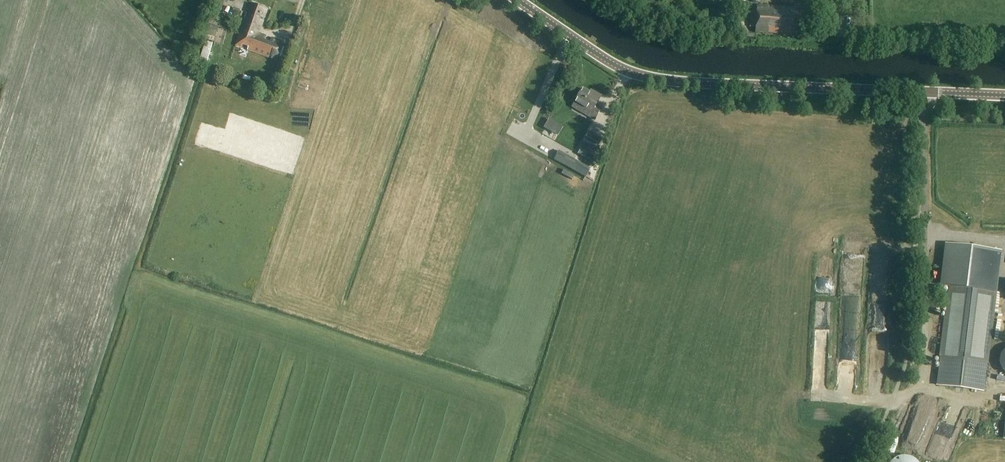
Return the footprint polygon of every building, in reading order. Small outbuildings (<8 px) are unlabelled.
[(221,12),(225,0),(214,0),(211,9),(221,12)] [(269,44),(263,42),(265,37),(257,34),(266,11),(249,5),(235,47),(242,49),(243,44),(248,46),(247,51),(265,57),(266,54),(272,56),(271,59),(277,61),(283,43),(271,39),(269,44)] [(794,9),(756,6),(754,30),(765,31),(764,33),(793,35),(794,27),(802,28),(803,7),(795,6),(794,9)] [(238,16),(241,10),(235,7),(232,14),(238,16)] [(208,24),(205,34),(215,38),(219,27),(208,24)] [(201,43),(202,32),(193,31),(192,42),(201,43)] [(592,94),(584,89),(573,107),(596,120),(602,109),(595,106),(601,95),(594,91),(592,94)] [(550,120),(545,128),(551,132),(556,123),(550,120)] [(595,154),(603,140),(590,132),(581,146),(595,154)] [(581,159),(584,152),(569,145),(566,151),(581,159)] [(586,178),(591,169),(559,151),(555,160),(586,178)] [(542,159),(539,164),(569,183),(572,178),(542,159)] [(940,285),(951,287),(940,358),(936,386),(982,392),(986,364),(996,293),(1001,252),(946,244),(940,285)] [(960,439),(962,423),(956,422),(955,423),(945,421),(943,437),(960,439)] [(968,421),(966,439),(975,440),(977,423),(968,421)] [(911,455),(923,458),(927,444),(914,441),(911,455)]
